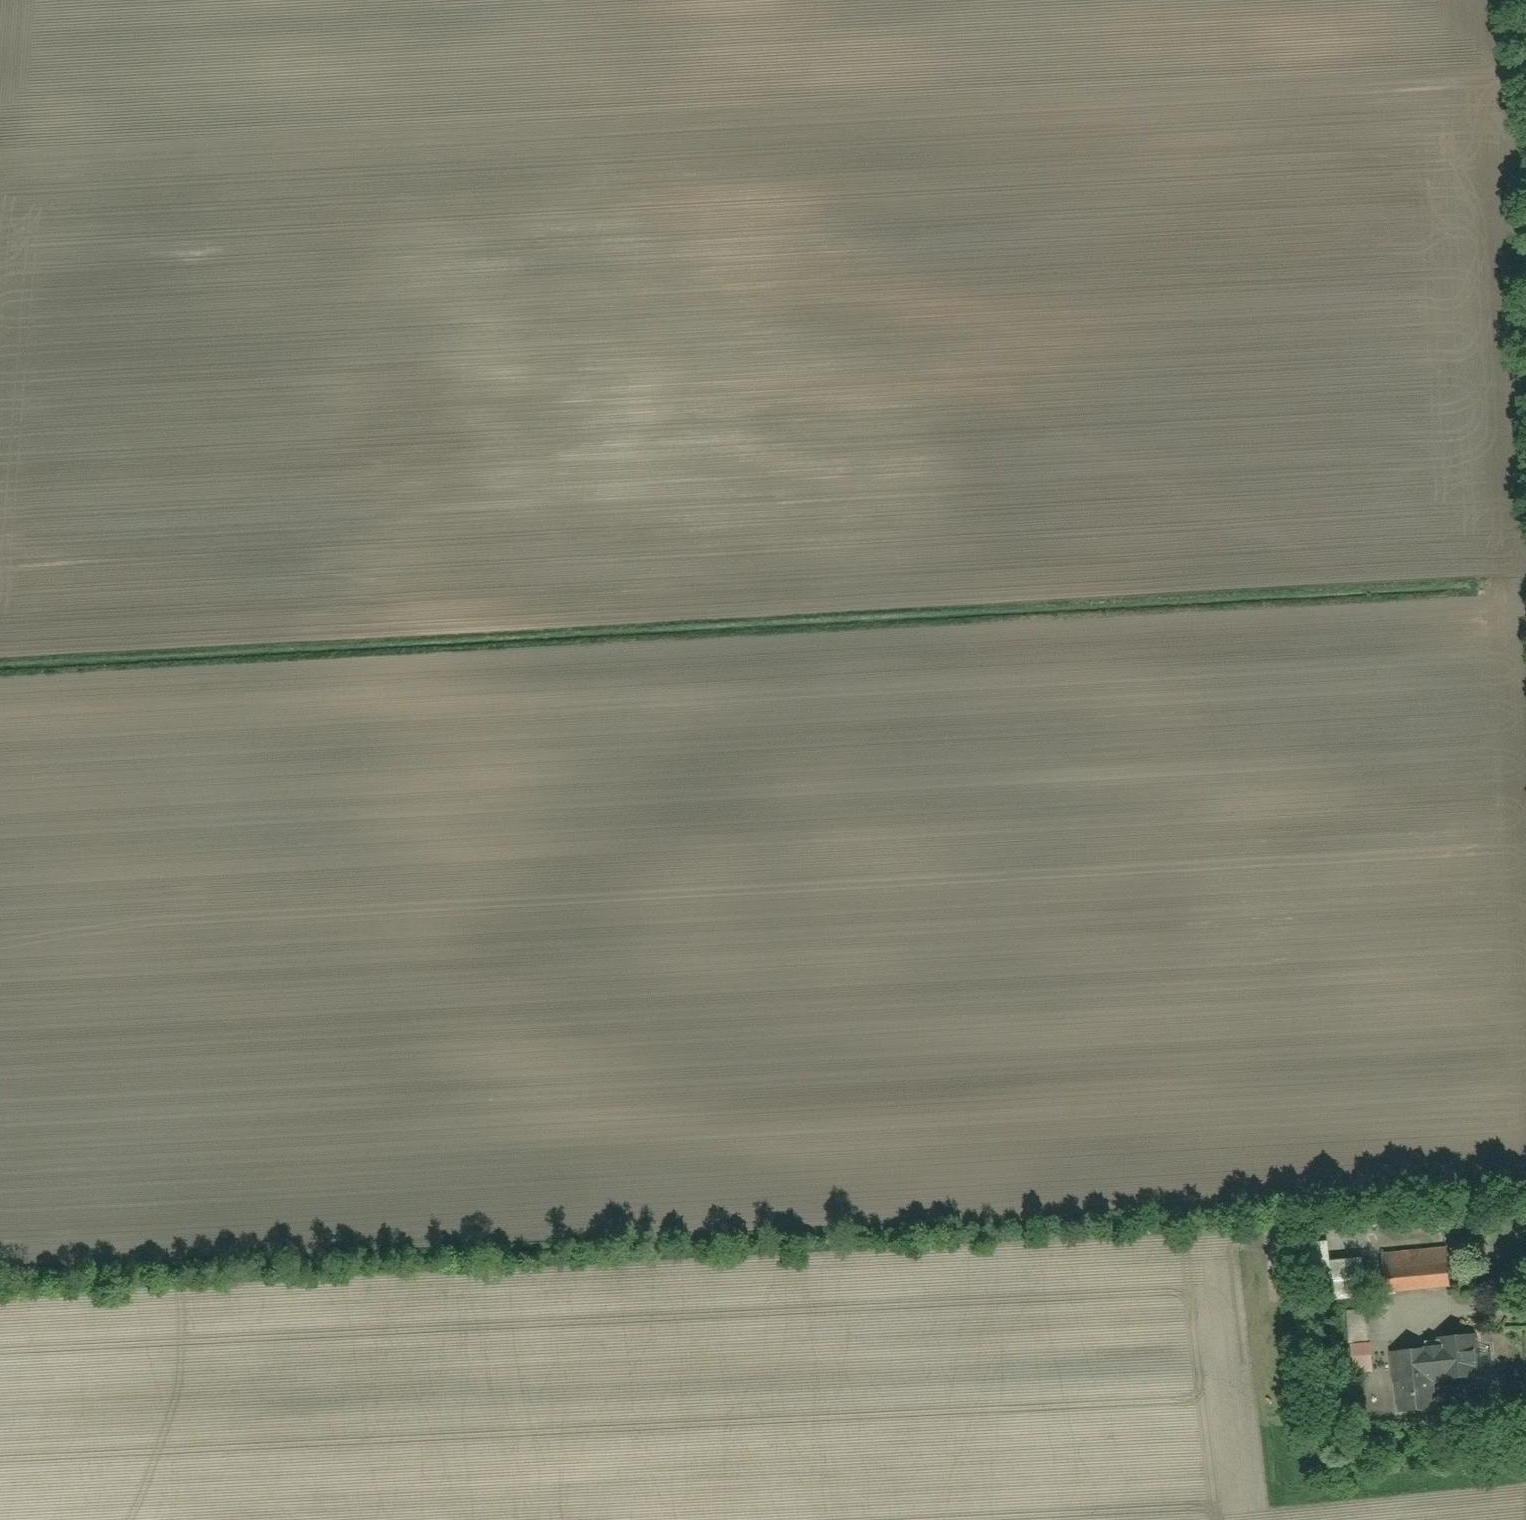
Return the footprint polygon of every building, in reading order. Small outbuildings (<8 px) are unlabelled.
[(1310,1274),(1312,1302),(1365,1300),(1363,1259),(1327,1261),(1327,1244),(1309,1245),(1309,1274),(1310,1274)] [(1379,1254),(1381,1290),(1444,1288),(1442,1252),(1379,1254)] [(1341,1345),(1368,1344),(1367,1312),(1340,1312),(1341,1345)] [(1431,1414),(1428,1384),(1439,1383),(1439,1387),(1478,1383),(1474,1335),(1435,1338),(1436,1352),(1386,1356),(1391,1417),(1431,1414)]
